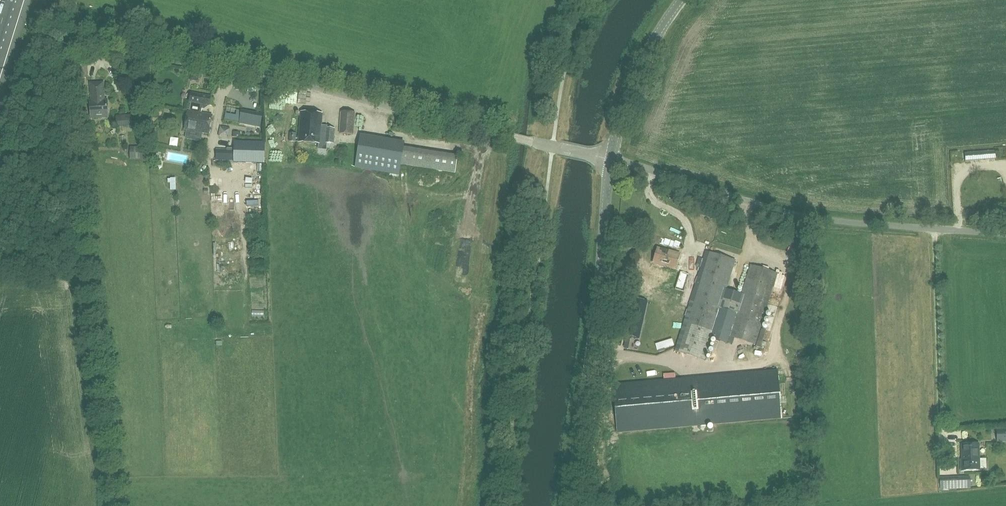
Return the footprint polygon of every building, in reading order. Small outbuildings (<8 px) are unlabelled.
[(75,72),(76,88),(85,88),(84,77),(88,77),(87,59),(74,60),(75,72)] [(107,100),(103,100),(102,83),(91,84),(92,101),(90,101),(91,117),(108,116),(107,100)] [(189,110),(187,110),(184,129),(208,134),(212,115),(201,113),(201,108),(204,109),(205,104),(209,105),(211,97),(190,93),(189,101),(191,102),(189,110)] [(256,112),(257,107),(242,104),(241,110),(256,112)] [(339,133),(354,134),(355,111),(340,111),(339,133)] [(325,143),(333,143),(334,129),(326,128),(321,128),(322,113),(300,112),(298,142),(320,144),(320,143),(325,144),(325,143)] [(261,116),(241,113),(239,123),(259,127),(261,116)] [(116,115),(116,127),(132,126),(132,114),(116,115)] [(220,125),(218,136),(228,138),(230,128),(220,125)] [(344,135),(344,145),(371,145),(371,135),(344,135)] [(383,158),(394,158),(394,140),(374,140),(374,152),(383,152),(383,158)] [(234,151),(233,164),(265,166),(265,152),(263,152),(263,143),(244,142),(244,151),(234,151)] [(130,146),(130,160),(146,160),(146,146),(130,146)] [(399,164),(455,173),(457,155),(402,147),(399,164)] [(216,149),(216,160),(233,161),(233,150),(216,149)] [(468,206),(477,206),(478,195),(469,195),(468,206)] [(675,269),(679,253),(657,247),(652,263),(675,269)] [(688,306),(674,349),(702,357),(705,358),(721,308),(731,311),(724,335),(755,345),(778,273),(750,264),(741,293),(727,289),(730,278),(736,260),(705,250),(697,276),(689,274),(684,292),(683,292),(679,303),(688,306)] [(236,286),(223,290),(227,299),(239,294),(236,286)] [(718,345),(723,328),(717,326),(712,343),(718,345)] [(777,370),(613,384),(618,432),(782,418),(777,370)] [(961,470),(979,470),(978,444),(962,444),(962,460),(961,460),(961,470)] [(948,479),(949,489),(957,489),(956,479),(948,479)]
